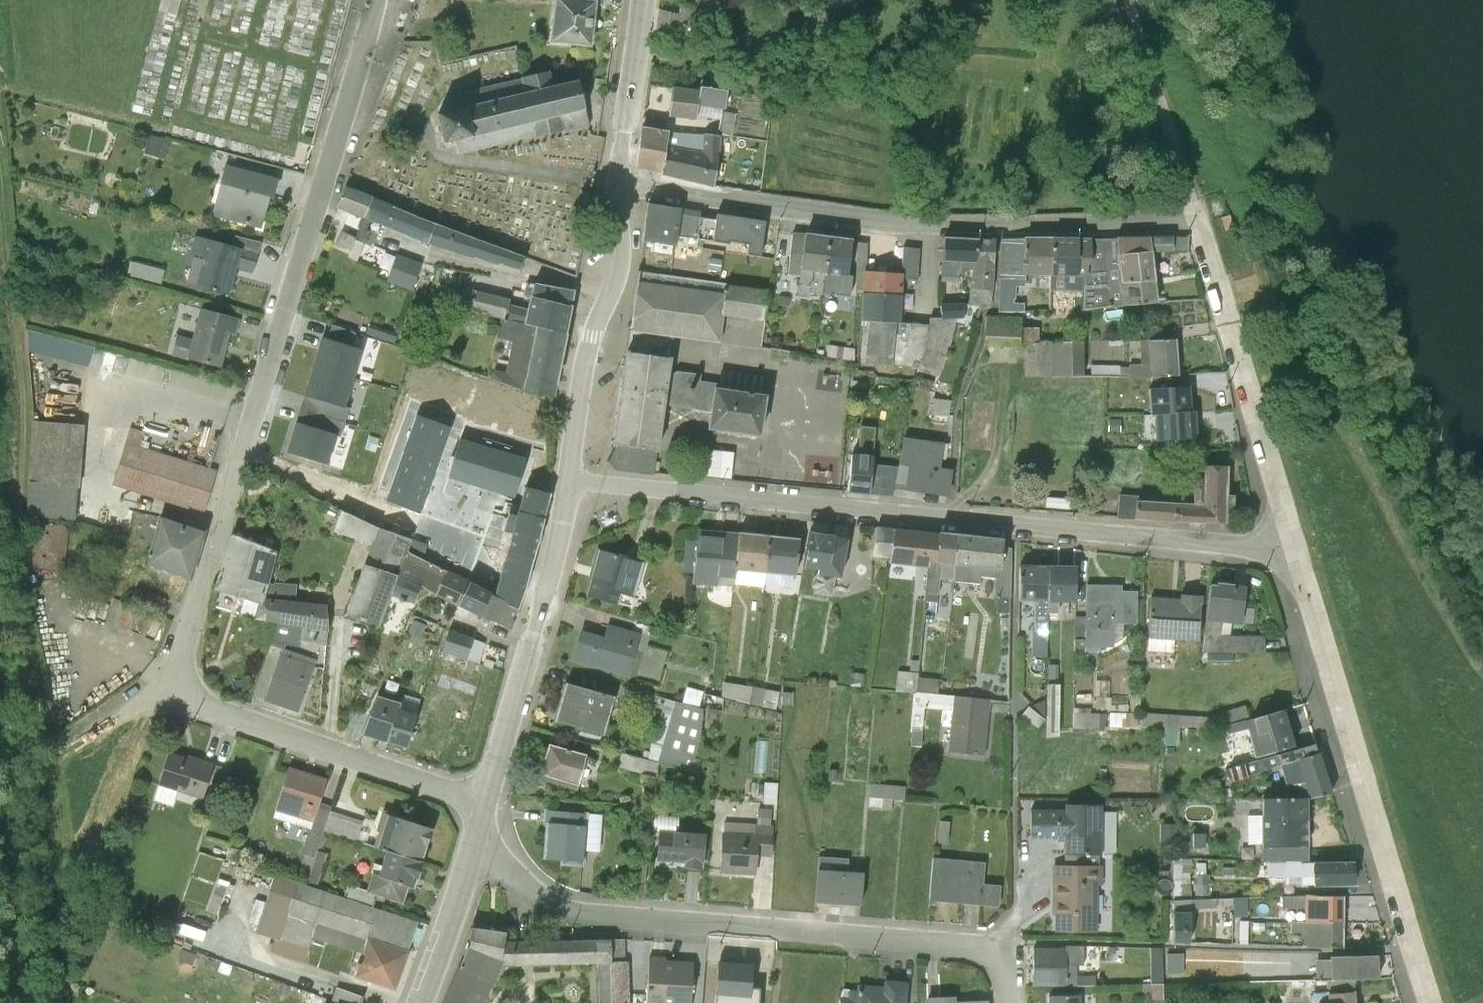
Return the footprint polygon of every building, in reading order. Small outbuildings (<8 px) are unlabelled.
[(589,0),(553,0),(547,44),(590,48),(594,6),(595,1),(589,0)] [(657,10),(653,35),(676,39),(678,26),(690,28),(693,8),(678,5),(677,14),(657,10)] [(459,51),(436,56),(438,64),(461,59),(459,51)] [(446,112),(436,114),(442,144),(453,141),(457,155),(534,136),(534,137),(560,131),(561,135),(586,128),(587,127),(582,108),(574,80),(551,85),(546,71),(520,77),(519,79),(443,97),(446,112)] [(671,86),(666,118),(694,121),(696,106),(723,110),(726,91),(698,87),(698,90),(671,86)] [(715,135),(719,136),(731,136),(734,114),(722,111),(722,115),(720,114),(715,135)] [(640,127),(663,131),(665,121),(642,116),(640,127)] [(637,150),(664,146),(667,132),(663,131),(640,127),(637,150)] [(664,146),(682,149),(700,152),(701,134),(667,132),(664,146)] [(147,134),(142,152),(164,158),(168,140),(147,134)] [(701,134),(700,152),(718,156),(719,136),(715,135),(701,134)] [(664,146),(637,150),(634,168),(659,174),(677,178),(682,149),(664,146)] [(682,149),(677,178),(712,186),(714,177),(718,156),(700,152),(682,149)] [(224,165),(210,216),(259,229),(268,198),(272,199),(277,179),(224,165)] [(362,218),(371,198),(371,197),(344,187),(335,210),(361,220),(362,218)] [(371,198),(362,218),(368,221),(425,244),(433,224),(371,198)] [(646,205),(641,240),(674,245),(679,210),(646,205)] [(768,219),(722,213),(717,253),(763,259),(768,219)] [(1227,215),(1219,218),(1223,231),(1231,228),(1227,215)] [(353,238),(354,239),(363,244),(368,231),(364,230),(368,221),(362,218),(358,227),(353,238)] [(433,224),(425,244),(445,253),(519,272),(523,257),(456,233),(433,224)] [(354,239),(353,238),(340,232),(335,245),(347,250),(348,251),(349,251),(354,239)] [(798,271),(803,235),(790,233),(787,260),(785,275),(797,276),(796,286),(809,287),(810,273),(799,272),(798,271)] [(799,272),(810,273),(822,274),(826,236),(803,233),(803,235),(798,271),(799,272)] [(193,235),(189,253),(201,256),(193,286),(227,295),(235,266),(251,269),(255,257),(256,252),(259,243),(233,236),(231,245),(221,243),(205,238),(193,235)] [(826,236),(822,274),(834,276),(845,277),(845,276),(850,240),(826,236)] [(1113,239),(1115,255),(1149,251),(1149,253),(1170,252),(1185,251),(1186,238),(1170,238),(1148,238),(1113,239)] [(354,239),(349,251),(346,256),(356,261),(363,244),(354,239)] [(940,262),(970,264),(974,264),(976,240),(941,239),(940,262)] [(1021,276),(1022,239),(998,240),(995,313),(1011,313),(1011,303),(1012,283),(1048,284),(1048,276),(1021,276)] [(1021,276),(1048,276),(1049,239),(1022,239),(1021,276)] [(1049,239),(1048,276),(1065,277),(1074,277),(1083,278),(1085,278),(1085,265),(1089,265),(1088,239),(1076,240),(1049,239)] [(1085,278),(1083,278),(1081,302),(1082,311),(1119,306),(1116,283),(1117,283),(1114,255),(1115,255),(1113,239),(1088,239),(1089,265),(1085,265),(1085,278)] [(970,264),(969,270),(967,291),(990,291),(993,241),(976,240),(974,264),(970,264)] [(861,271),(864,271),(865,243),(854,242),(852,291),(853,291),(859,291),(861,271)] [(900,274),(900,279),(913,280),(915,280),(917,249),(902,247),(901,247),(899,274),(900,274)] [(1114,255),(1117,283),(1153,281),(1149,253),(1149,251),(1115,255),(1114,255)] [(394,254),(384,281),(397,286),(410,290),(420,263),(405,258),(394,254)] [(939,277),(957,278),(957,276),(961,276),(962,270),(969,270),(970,264),(940,262),(939,277)] [(861,271),(859,291),(859,293),(859,298),(857,321),(866,322),(878,323),(881,272),(864,271),(861,271)] [(881,272),(878,323),(894,324),(898,324),(898,322),(899,295),(900,279),(900,274),(899,274),(881,272)] [(628,332),(671,338),(718,344),(721,317),(762,323),(767,291),(724,285),(638,273),(628,332)] [(809,287),(796,286),(795,297),(808,298),(808,293),(820,294),(822,274),(810,273),(809,287)] [(822,274),(820,294),(833,295),(834,276),(822,274)] [(834,276),(833,295),(848,297),(850,276),(845,276),(845,277),(834,276)] [(1074,277),(1065,277),(1064,290),(1071,290),(1071,302),(1081,302),(1083,278),(1074,277)] [(1116,283),(1119,306),(1155,303),(1155,297),(1153,281),(1117,283),(1116,283)] [(530,296),(569,307),(572,291),(533,283),(530,296)] [(501,319),(505,304),(507,298),(463,288),(458,308),(469,312),(499,319),(501,319)] [(426,293),(424,300),(431,302),(433,295),(431,294),(431,290),(427,289),(426,293)] [(990,291),(967,291),(965,306),(988,308),(990,291)] [(522,324),(534,327),(563,334),(569,307),(530,296),(528,296),(525,309),(522,324)] [(939,320),(954,319),(961,318),(962,303),(938,304),(939,318),(939,320)] [(1011,303),(1011,313),(1022,312),(1022,303),(1011,303)] [(505,304),(501,319),(513,322),(522,324),(525,309),(505,304)] [(191,339),(186,359),(219,369),(228,334),(234,336),(239,319),(207,311),(204,324),(195,322),(191,339)] [(325,315),(323,321),(330,324),(333,317),(325,315)] [(1017,343),(1018,328),(1019,318),(983,316),(982,345),(1017,347),(1017,343)] [(927,325),(917,367),(925,368),(938,371),(940,371),(954,319),(939,320),(939,318),(927,318),(927,325)] [(501,319),(499,319),(496,338),(510,342),(504,372),(487,368),(486,378),(499,383),(520,390),(524,379),(534,327),(522,324),(513,322),(501,319)] [(878,323),(866,322),(862,363),(889,366),(894,324),(878,323)] [(894,324),(889,366),(916,368),(917,367),(927,325),(898,322),(898,324),(894,324)] [(330,325),(325,339),(349,347),(353,333),(330,325)] [(534,327),(524,379),(553,385),(563,334),(534,327)] [(1018,328),(1017,343),(1024,343),(1037,343),(1037,328),(1018,328)] [(384,330),(380,342),(392,346),(396,334),(384,330)] [(1145,342),(1157,341),(1156,330),(1139,332),(1140,340),(1136,341),(1138,365),(1126,365),(1126,367),(1118,367),(1117,366),(1088,366),(1088,376),(1127,377),(1149,378),(1145,342)] [(625,352),(668,359),(671,338),(628,332),(626,342),(625,352)] [(170,354),(186,359),(191,339),(175,335),(170,354)] [(319,337),(310,367),(352,379),(361,350),(349,347),(325,339),(319,337)] [(1145,342),(1149,378),(1176,376),(1174,340),(1157,341),(1145,342)] [(1037,343),(1024,343),(1023,377),(1049,377),(1081,376),(1081,342),(1050,342),(1037,343)] [(824,357),(826,346),(821,345),(821,348),(813,347),(812,356),(820,357),(824,357)] [(826,346),(824,357),(852,362),(853,349),(826,346)] [(618,400),(663,406),(668,373),(670,359),(668,359),(625,352),(618,400)] [(48,357),(46,367),(70,370),(71,360),(48,357)] [(310,367),(302,396),(343,408),(343,407),(352,379),(310,367)] [(938,371),(925,368),(923,373),(937,376),(938,371)] [(668,373),(663,406),(693,410),(692,411),(707,413),(711,388),(716,388),(717,384),(698,381),(699,374),(673,371),(673,373),(668,373)] [(717,384),(716,388),(762,396),(765,377),(720,371),(717,384)] [(524,379),(520,390),(551,397),(553,385),(524,379)] [(918,379),(915,388),(929,392),(931,382),(918,379)] [(850,381),(849,392),(864,394),(865,383),(850,381)] [(711,388),(707,413),(704,430),(759,437),(765,397),(762,396),(716,388),(711,388)] [(1150,391),(1151,416),(1187,414),(1186,389),(1150,391)] [(302,396),(294,422),(335,435),(335,436),(338,437),(347,408),(343,407),(343,408),(302,396)] [(930,398),(929,415),(947,416),(948,400),(930,398)] [(611,446),(654,451),(656,451),(663,406),(618,400),(611,446)] [(1187,414),(1151,416),(1152,439),(1194,437),(1193,414),(1187,414)] [(449,427),(415,415),(384,501),(418,513),(449,427)] [(856,456),(870,457),(872,428),(873,424),(869,424),(869,419),(859,418),(858,428),(856,456)] [(32,421),(27,484),(78,488),(83,425),(32,421)] [(294,422),(285,453),(326,465),(335,436),(335,435),(294,422)] [(906,467),(902,488),(947,495),(950,470),(938,468),(942,443),(901,437),(896,465),(906,467)] [(124,442),(111,486),(203,512),(217,463),(140,440),(138,446),(124,442)] [(482,489),(493,449),(458,440),(447,479),(482,489)] [(654,451),(611,446),(609,463),(615,470),(652,474),(654,451)] [(493,449),(482,489),(512,499),(524,458),(493,449)] [(694,449),(692,476),(729,479),(731,452),(694,449)] [(870,457),(856,456),(850,455),(846,492),(867,493),(869,464),(870,457)] [(869,464),(867,493),(891,496),(892,487),(896,467),(869,464)] [(896,467),(892,487),(902,488),(906,467),(896,465),(896,467)] [(1134,501),(1132,519),(1170,522),(1216,524),(1223,524),(1224,511),(1225,495),(1226,467),(1201,466),(1200,485),(1190,485),(1190,504),(1134,501)] [(517,512),(541,518),(547,494),(524,487),(517,512)] [(1132,519),(1134,501),(1134,496),(1116,495),(1114,518),(1132,519)] [(332,532),(368,545),(370,540),(372,541),(376,527),(337,509),(332,532)] [(491,596),(516,609),(526,578),(531,558),(541,518),(517,512),(515,511),(514,515),(504,552),(491,596)] [(151,539),(142,566),(189,582),(204,530),(158,514),(151,539)] [(25,522),(20,566),(63,571),(68,527),(58,526),(25,522)] [(368,545),(362,564),(394,575),(405,551),(410,539),(376,527),(372,541),(370,540),(368,545)] [(886,559),(892,529),(873,528),(869,557),(886,559)] [(892,529),(886,559),(886,564),(925,567),(926,562),(932,563),(935,533),(892,529)] [(733,570),(736,533),(696,530),(690,584),(715,585),(731,586),(732,578),(733,570)] [(814,575),(832,577),(839,578),(845,539),(832,537),(833,535),(809,530),(800,568),(814,570),(814,573),(814,575)] [(736,533),(733,570),(762,573),(766,536),(736,533)] [(935,533),(932,563),(940,564),(951,565),(969,567),(972,537),(935,533)] [(257,604),(263,598),(275,552),(230,534),(214,591),(242,599),(257,604)] [(766,536),(762,573),(775,574),(793,576),(796,539),(766,536)] [(972,537),(969,567),(993,569),(997,569),(999,547),(1000,540),(972,537)] [(997,569),(993,569),(993,598),(996,598),(1006,598),(1008,598),(1009,549),(999,547),(997,569)] [(589,577),(584,596),(615,605),(619,593),(633,598),(643,561),(596,550),(589,577)] [(405,551),(394,575),(396,575),(389,595),(413,604),(419,586),(433,595),(433,596),(454,606),(455,605),(468,581),(445,571),(445,572),(405,551)] [(926,562),(925,567),(926,568),(921,616),(931,617),(934,617),(936,594),(937,579),(938,579),(940,564),(932,563),(926,562)] [(394,575),(362,564),(343,615),(377,627),(389,595),(396,575),(394,575)] [(969,567),(951,565),(951,581),(968,582),(969,567)] [(1045,602),(1045,565),(1017,565),(1016,565),(1016,602),(1032,602),(1045,602)] [(1045,565),(1045,602),(1055,602),(1072,602),(1072,566),(1071,566),(1045,565)] [(732,578),(731,586),(761,588),(762,576),(762,573),(733,570),(732,578)] [(814,575),(814,573),(810,577),(809,586),(810,588),(811,594),(829,596),(832,577),(814,575)] [(468,581),(455,605),(478,616),(491,596),(488,594),(489,592),(468,581)] [(271,599),(294,602),(295,585),(274,583),(272,582),(271,599)] [(1202,621),(1219,623),(1238,625),(1242,585),(1230,584),(1213,582),(1213,585),(1206,584),(1202,621)] [(1082,646),(1097,647),(1111,647),(1111,643),(1112,623),(1120,623),(1134,624),(1134,592),(1118,591),(1118,586),(1084,585),(1083,617),(1082,646)] [(1144,639),(1171,640),(1195,641),(1197,620),(1199,604),(1199,596),(1177,594),(1177,599),(1148,597),(1144,639)] [(491,596),(478,616),(509,630),(516,609),(491,596)] [(263,598),(257,604),(253,618),(252,620),(275,624),(326,632),(325,605),(294,602),(271,599),(263,598)] [(1006,598),(996,598),(996,618),(1007,618),(1006,598)] [(257,604),(242,599),(238,614),(253,618),(257,604)] [(1045,602),(1032,602),(1032,622),(1031,629),(1024,642),(1031,647),(1031,657),(1045,657),(1045,623),(1045,621),(1045,602)] [(1045,602),(1045,621),(1056,621),(1055,613),(1055,602),(1045,602)] [(1082,646),(1083,617),(1072,616),(1072,639),(1072,652),(1097,652),(1097,647),(1082,646)] [(1219,623),(1202,621),(1200,652),(1203,652),(1230,652),(1261,652),(1262,635),(1218,634),(1219,623)] [(1112,623),(1111,643),(1120,639),(1120,623),(1112,623)] [(326,632),(275,624),(269,645),(281,649),(282,649),(285,640),(298,642),(324,645),(326,632)] [(578,630),(570,661),(603,671),(625,677),(638,634),(606,625),(602,637),(578,630)] [(440,652),(466,660),(471,639),(448,629),(439,652),(440,652)] [(471,639),(466,660),(474,662),(478,663),(483,643),(471,639)] [(1171,640),(1144,639),(1144,650),(1170,652),(1171,640)] [(279,654),(311,665),(312,660),(282,649),(281,649),(279,654)] [(935,650),(933,667),(941,668),(942,651),(935,650)] [(466,660),(440,652),(438,660),(450,664),(449,668),(447,674),(460,677),(463,670),(463,668),(466,660)] [(1230,652),(1203,652),(1204,662),(1230,662),(1230,652)] [(311,665),(279,654),(278,653),(262,701),(297,713),(313,665),(311,665)] [(484,659),(482,665),(490,668),(493,662),(484,659)] [(463,668),(463,670),(471,672),(472,669),(474,662),(466,660),(463,668)] [(1044,684),(1055,684),(1056,665),(1045,664),(1045,677),(1044,684)] [(914,691),(915,677),(915,673),(895,671),(893,691),(910,693),(913,693),(914,691)] [(849,672),(848,685),(861,687),(863,674),(849,672)] [(915,677),(914,691),(935,694),(936,679),(915,677)] [(461,679),(457,694),(466,696),(470,682),(461,679)] [(721,682),(719,696),(747,703),(750,686),(721,682)] [(564,683),(553,721),(602,735),(612,697),(564,683)] [(1043,728),(1056,727),(1056,684),(1055,684),(1044,684),(1043,728)] [(680,703),(697,707),(701,691),(685,687),(680,703)] [(763,689),(759,706),(773,709),(777,692),(763,689)] [(988,699),(987,700),(1006,702),(1006,693),(1005,692),(988,690),(988,699)] [(913,693),(910,693),(908,729),(909,729),(908,745),(918,746),(919,728),(922,707),(941,709),(940,725),(948,726),(951,695),(935,694),(914,691),(913,693)] [(781,692),(780,704),(790,705),(791,692),(781,692)] [(399,703),(397,709),(415,715),(419,699),(402,694),(399,703)] [(397,709),(399,703),(375,695),(359,735),(385,743),(395,709),(397,709)] [(951,695),(948,726),(946,751),(982,755),(987,700),(988,699),(951,695)] [(631,756),(633,757),(634,757),(636,758),(655,763),(674,701),(655,696),(649,712),(657,714),(647,750),(623,744),(620,753),(631,756)] [(1080,714),(1088,714),(1088,699),(1080,698),(1080,714)] [(680,703),(674,701),(655,763),(696,774),(701,709),(697,707),(680,703)] [(1026,706),(1019,714),(1036,727),(1042,719),(1026,706)] [(1207,717),(1206,727),(1221,724),(1224,734),(1236,731),(1233,723),(1250,718),(1242,706),(1207,717)] [(395,709),(385,743),(404,749),(415,715),(397,709),(395,709)] [(1261,715),(1272,751),(1292,746),(1281,709),(1261,715)] [(1206,727),(1207,717),(1139,713),(1139,726),(1162,727),(1178,727),(1206,727)] [(1088,714),(1080,714),(1070,714),(1070,728),(1096,728),(1096,714),(1088,714)] [(1233,723),(1236,731),(1248,728),(1251,739),(1255,739),(1258,749),(1243,754),(1245,762),(1253,760),(1274,754),(1272,751),(1261,715),(1250,718),(1233,723)] [(1056,727),(1043,728),(1043,737),(1055,735),(1056,727)] [(1178,727),(1162,727),(1160,745),(1176,746),(1178,727)] [(1276,760),(1277,764),(1315,752),(1312,743),(1274,754),(1276,760)] [(547,744),(539,774),(541,775),(540,780),(574,790),(584,754),(547,744)] [(157,786),(176,791),(202,799),(213,763),(185,755),(184,757),(168,752),(157,785),(157,786)] [(655,778),(655,763),(636,758),(634,757),(633,757),(616,752),(613,766),(655,778)] [(1315,752),(1277,764),(1284,786),(1301,783),(1306,798),(1328,794),(1315,752)] [(1274,754),(1253,760),(1254,766),(1276,760),(1274,754)] [(1226,769),(1232,767),(1229,757),(1219,760),(1223,769),(1226,769)] [(1241,764),(1245,777),(1277,764),(1276,760),(1254,766),(1253,760),(1245,762),(1241,764)] [(1232,767),(1226,769),(1230,783),(1245,778),(1245,777),(1241,764),(1232,767)] [(311,822),(318,803),(325,778),(287,766),(273,811),(311,822)] [(826,770),(826,781),(834,781),(835,770),(826,770)] [(755,782),(755,790),(761,791),(761,803),(774,804),(775,783),(755,782)] [(867,797),(889,799),(901,800),(903,786),(868,783),(867,797)] [(176,791),(157,786),(153,800),(171,806),(176,791)] [(889,799),(867,797),(866,807),(889,808),(889,799)] [(1278,820),(1305,818),(1304,797),(1258,798),(1259,816),(1277,815),(1278,820)] [(311,822),(273,811),(272,817),(308,828),(300,854),(302,855),(300,863),(311,866),(316,850),(322,831),(328,810),(330,806),(318,803),(311,822)] [(1061,851),(1099,852),(1100,804),(1061,804),(1061,808),(1050,808),(1048,808),(1027,808),(1027,838),(1048,838),(1048,846),(1061,846),(1061,851)] [(542,808),(541,822),(546,822),(544,858),(558,859),(558,865),(581,867),(585,827),(586,812),(542,808)] [(721,832),(771,835),(771,825),(768,825),(769,809),(755,808),(754,824),(722,821),(721,832)] [(328,810),(322,831),(355,842),(361,821),(328,810)] [(381,830),(386,814),(387,812),(381,810),(374,831),(367,828),(362,843),(372,846),(372,847),(375,848),(381,830)] [(386,814),(381,830),(426,844),(431,828),(386,814)] [(656,830),(671,831),(675,832),(676,816),(651,815),(650,831),(656,830)] [(1259,847),(1278,846),(1305,845),(1305,818),(1278,820),(1277,815),(1259,816),(1259,847)] [(937,820),(935,842),(945,843),(947,821),(937,820)] [(381,830),(375,848),(384,851),(384,850),(421,862),(426,844),(381,830)] [(671,831),(656,830),(654,860),(682,862),(682,867),(700,869),(703,834),(675,832),(671,831)] [(771,835),(721,832),(720,832),(717,873),(754,875),(755,856),(769,856),(771,835)] [(1203,833),(1189,833),(1190,847),(1203,847),(1203,833)] [(1297,862),(1306,862),(1305,845),(1278,846),(1279,862),(1282,863),(1283,861),(1297,862)] [(227,846),(223,860),(243,866),(247,852),(227,846)] [(1264,862),(1279,862),(1278,846),(1259,847),(1257,860),(1264,862)] [(316,850),(311,866),(305,885),(315,888),(326,853),(316,850)] [(365,892),(375,895),(401,904),(406,886),(413,888),(421,862),(384,850),(384,851),(380,865),(377,874),(370,872),(365,890),(365,892)] [(1099,852),(1061,851),(1061,865),(1050,865),(1049,914),(1052,914),(1052,931),(1094,932),(1094,884),(1100,884),(1099,858),(1099,852)] [(815,870),(845,872),(846,858),(816,856),(815,870)] [(931,857),(927,900),(995,906),(998,885),(980,884),(982,862),(931,857)] [(1170,901),(1186,901),(1186,899),(1188,899),(1187,859),(1171,859),(1170,901)] [(1190,861),(1190,875),(1203,876),(1203,861),(1190,861)] [(1279,862),(1264,862),(1263,866),(1254,866),(1254,875),(1265,876),(1283,876),(1299,877),(1298,885),(1310,885),(1309,861),(1306,862),(1297,862),(1283,861),(1282,863),(1279,862)] [(1309,861),(1310,885),(1310,886),(1351,886),(1350,861),(1309,861)] [(377,874),(380,865),(372,863),(369,872),(370,872),(377,874)] [(845,872),(815,870),(813,901),(858,905),(861,873),(845,872)] [(217,878),(205,909),(216,914),(228,882),(217,878)] [(1198,899),(1205,899),(1206,879),(1198,878),(1198,899)] [(365,892),(365,890),(346,884),(342,897),(371,907),(375,895),(365,892)] [(1301,907),(1301,894),(1280,895),(1279,908),(1301,907)] [(1301,894),(1301,907),(1301,922),(1340,922),(1339,895),(1301,894)] [(1186,901),(1186,908),(1214,908),(1214,906),(1231,905),(1231,916),(1244,916),(1244,911),(1260,912),(1260,897),(1244,897),(1231,898),(1213,899),(1205,899),(1198,899),(1188,899),(1186,899),(1186,901)] [(1170,911),(1187,912),(1186,908),(1186,901),(1170,901),(1170,911)] [(1187,912),(1170,911),(1170,943),(1187,943),(1187,912)] [(1237,921),(1236,943),(1245,943),(1245,921),(1237,921)] [(1300,932),(1301,922),(1288,921),(1288,932),(1300,932)] [(1301,922),(1300,932),(1301,945),(1301,947),(1340,947),(1340,922),(1301,922)] [(315,923),(311,935),(328,943),(333,929),(315,923)] [(463,957),(501,963),(502,941),(504,928),(472,924),(467,946),(463,957)] [(366,937),(353,977),(392,990),(407,950),(366,937)] [(274,939),(270,950),(303,961),(306,950),(278,940),(274,939)] [(502,941),(501,963),(509,965),(595,962),(609,962),(607,939),(502,941)] [(595,962),(596,1002),(627,1002),(626,960),(624,960),(624,939),(607,939),(609,962),(595,962)] [(1063,986),(1063,964),(1063,948),(1031,947),(1030,985),(1063,986)] [(1167,971),(1183,971),(1183,949),(1167,949),(1167,971)] [(1328,979),(1327,955),(1314,957),(1314,959),(1314,963),(1301,964),(1297,964),(1297,952),(1243,951),(1243,982),(1301,982),(1315,981),(1323,980),(1328,979)] [(1327,955),(1328,979),(1351,979),(1377,978),(1375,953),(1327,955)] [(691,958),(647,955),(644,1002),(688,1002),(691,958)] [(492,982),(501,963),(463,957),(444,1002),(482,1002),(492,982)] [(1063,964),(1063,986),(1073,985),(1092,985),(1091,975),(1073,975),(1073,964),(1063,964)] [(1328,979),(1323,980),(1323,992),(1324,993),(1351,991),(1351,979),(1328,979)] [(853,1002),(903,1002),(905,982),(882,980),(881,987),(854,984),(854,988),(853,1002)] [(280,982),(275,994),(286,998),(290,986),(280,982)] [(1160,984),(1139,984),(1139,995),(1148,995),(1148,999),(1160,999),(1160,984)] [(330,1001),(336,1002),(360,1002),(362,996),(335,986),(330,1001)] [(837,1002),(853,1002),(854,988),(838,987),(837,1002)] [(1324,993),(1323,992),(1310,991),(1310,995),(1306,995),(1307,1002),(1314,1002),(1323,1002),(1324,993)] [(1351,991),(1324,993),(1323,1002),(1314,1002),(1352,1002),(1351,991)] [(1046,994),(1046,1002),(1077,1002),(1077,993),(1046,994)]
